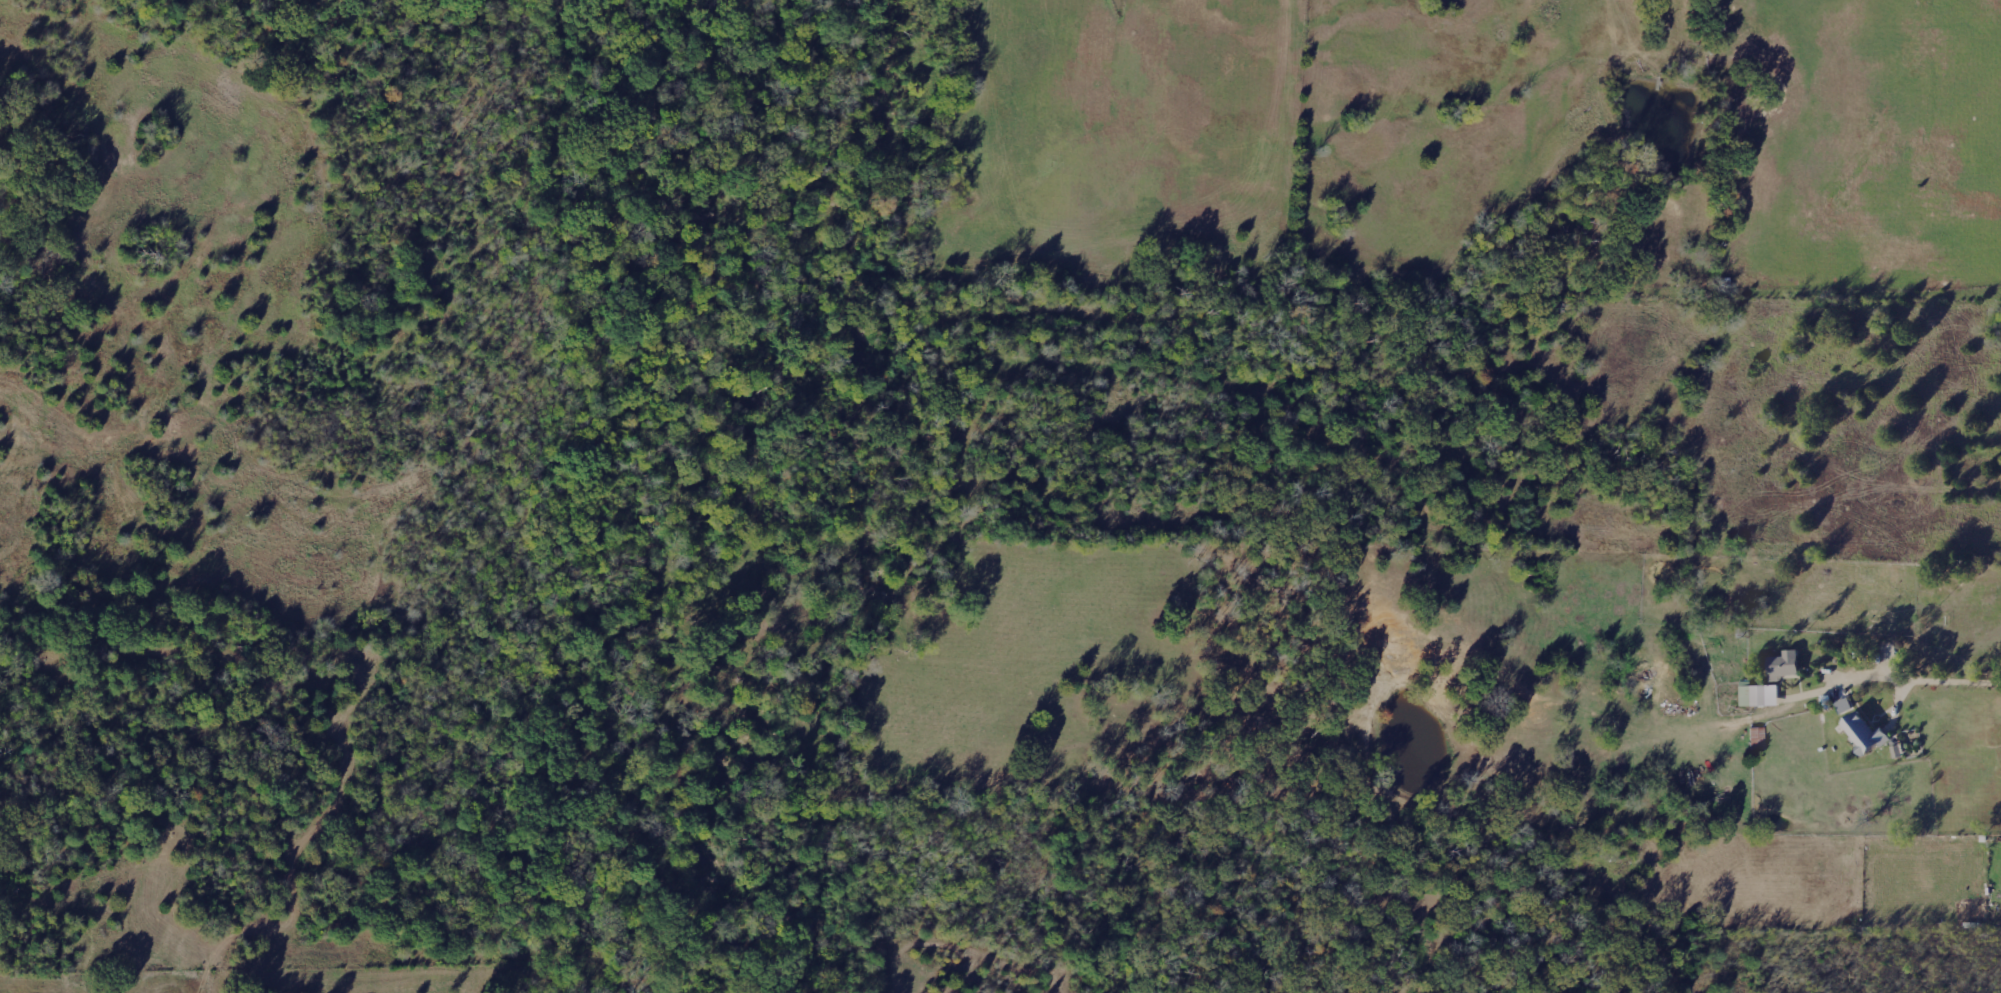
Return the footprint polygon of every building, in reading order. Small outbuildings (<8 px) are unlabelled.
[(1742,685),(1742,707),(1780,706),(1779,684),(1742,685)] [(1842,718),(1857,713),(1851,698),(1837,703),(1842,718)] [(1877,733),(1859,711),(1841,726),(1867,758),(1891,738),(1883,728),(1877,733)] [(1895,759),(1903,758),(1901,746),(1893,747),(1895,759)]
